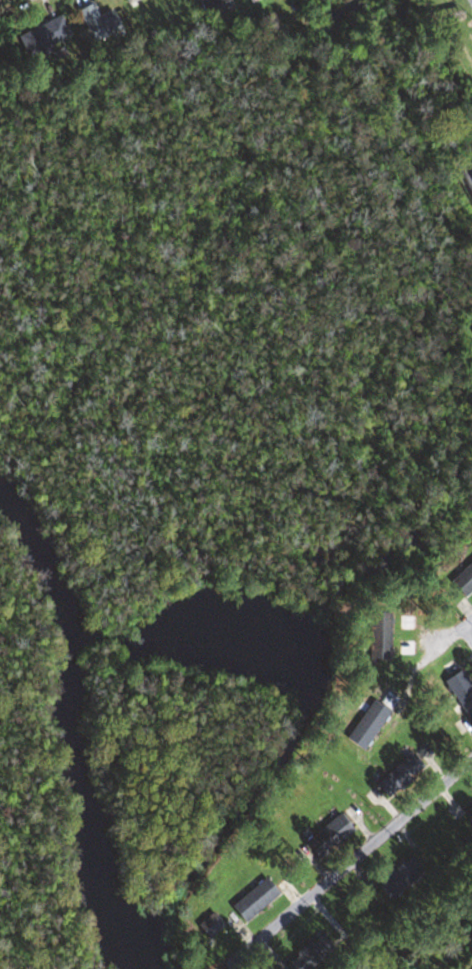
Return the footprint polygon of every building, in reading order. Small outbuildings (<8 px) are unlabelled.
[(203,19),(232,9),(229,0),(197,0),(203,19)] [(76,10),(90,43),(119,30),(110,10),(96,16),(90,3),(76,10)] [(60,16),(18,35),(29,59),(71,40),(60,16)] [(448,583),(463,598),(471,589),(471,559),(448,583)] [(368,656),(388,656),(388,613),(368,613),(368,656)] [(466,721),(471,718),(471,689),(460,670),(442,681),(466,721)] [(362,750),(387,713),(371,703),(346,739),(362,750)] [(374,785),(390,802),(424,770),(408,753),(374,785)] [(471,825),(471,803),(461,811),(471,825)] [(351,832),(337,814),(303,843),(317,861),(351,832)] [(421,874),(409,858),(374,884),(386,900),(421,874)] [(241,923),(276,895),(263,879),(228,907),(241,923)] [(333,950),(320,934),(294,954),(306,968),(308,968),(333,950)]
